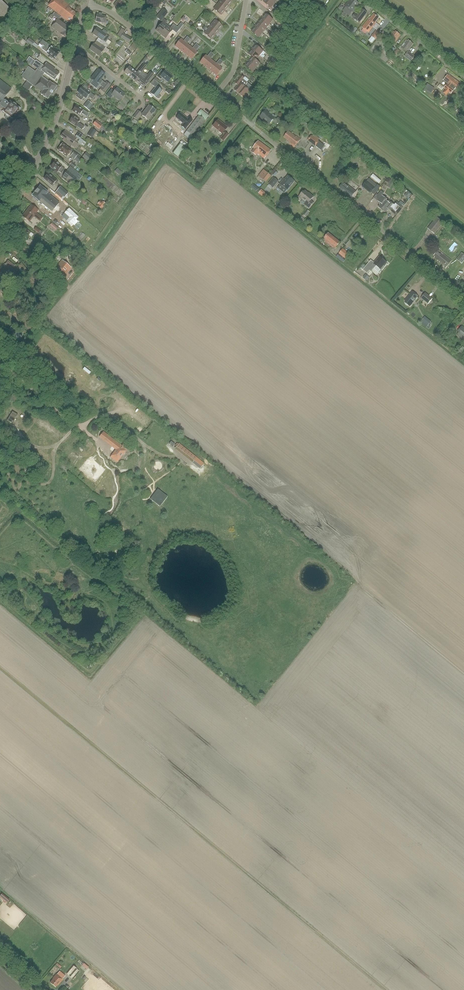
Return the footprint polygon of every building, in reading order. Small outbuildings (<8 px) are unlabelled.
[(12,10),(0,0),(0,25),(12,10)] [(48,6),(71,24),(77,14),(69,9),(70,6),(63,0),(52,0),(48,6)] [(114,5),(121,11),(125,6),(124,5),(126,2),(123,0),(118,0),(114,5)] [(221,0),(217,5),(224,11),(228,6),(221,0)] [(358,7),(357,6),(358,4),(353,0),(351,0),(350,1),(349,0),(344,7),(353,14),(358,7)] [(217,5),(214,9),(221,15),(224,11),(217,5)] [(163,22),(156,30),(161,34),(167,26),(165,24),(167,22),(163,18),(167,13),(163,9),(156,17),(161,21),(163,22)] [(57,19),(51,27),(61,34),(61,35),(66,38),(73,29),(67,25),(67,26),(59,20),(61,17),(55,13),(53,16),(57,19)] [(104,24),(106,17),(101,16),(102,14),(99,13),(98,15),(97,14),(95,21),(104,24)] [(266,14),(262,18),(269,24),(273,19),(266,14)] [(357,15),(355,14),(353,16),(356,17),(355,18),(360,22),(364,17),(361,15),(360,16),(358,14),(357,15)] [(374,23),(378,18),(374,15),(370,20),(369,19),(361,28),(368,33),(375,24),(374,23)] [(262,18),(259,23),(266,28),(269,24),(262,18)] [(285,25),(278,19),(276,22),(281,26),(279,28),(281,30),(285,25)] [(215,20),(212,25),(219,30),(222,26),(215,20)] [(259,23),(255,27),(262,33),(266,28),(259,23)] [(212,25),(208,29),(215,35),(219,30),(212,25)] [(167,26),(161,34),(165,38),(174,28),(172,26),(170,28),(167,26)] [(255,27),(251,32),(258,37),(262,33),(255,27)] [(96,41),(105,48),(106,48),(109,44),(103,40),(107,35),(97,28),(92,34),(98,38),(96,41)] [(208,29),(204,34),(211,39),(215,35),(208,29)] [(376,30),(371,36),(375,40),(380,34),(376,30)] [(394,43),(400,36),(395,31),(394,32),(392,31),(387,38),(394,43)] [(132,38),(123,33),(121,38),(129,43),(132,38)] [(181,39),(175,46),(179,50),(189,38),(187,37),(184,41),(181,39)] [(189,38),(179,50),(184,53),(190,46),(187,44),(191,39),(189,38)] [(42,40),(39,44),(42,46),(44,47),(43,49),(50,55),(49,56),(52,59),(53,57),(55,59),(60,52),(54,48),(54,49),(45,42),(42,40)] [(105,48),(96,41),(94,44),(94,43),(89,50),(99,56),(105,48)] [(406,52),(412,44),(408,41),(407,42),(406,41),(400,48),(406,52)] [(190,46),(184,53),(188,57),(198,45),(196,44),(192,48),(190,46)] [(198,45),(188,57),(192,59),(198,52),(196,51),(199,46),(198,45)] [(256,45),(252,50),(259,55),(263,51),(256,45)] [(395,49),(390,45),(386,50),(388,52),(387,54),(390,56),(395,49)] [(252,50),(249,54),(252,57),(253,57),(256,59),(259,55),(252,50)] [(206,55),(200,62),(203,65),(212,53),(211,52),(207,56),(206,55)] [(415,57),(409,52),(405,57),(411,61),(415,57)] [(212,53),(203,65),(208,68),(213,61),(211,59),(214,55),(212,53)] [(32,66),(35,61),(29,57),(26,61),(32,66)] [(252,57),(249,61),(256,67),(260,63),(256,59),(253,57),(252,57)] [(213,61),(208,68),(212,72),(221,61),(220,59),(216,63),(213,61)] [(264,59),(261,62),(267,67),(270,64),(264,59)] [(35,61),(32,66),(41,71),(55,80),(60,74),(55,70),(56,69),(47,63),(45,66),(36,61),(35,61)] [(221,61),(212,72),(217,76),(222,69),(220,66),(223,62),(221,61)] [(249,61),(245,66),(252,72),(256,67),(249,61)] [(135,81),(143,71),(147,66),(144,64),(136,73),(134,71),(129,77),(135,81)] [(129,77),(134,71),(129,66),(124,72),(129,77)] [(29,67),(21,77),(27,81),(23,87),(28,91),(32,85),(34,87),(42,92),(41,94),(48,99),(56,87),(41,77),(44,74),(37,69),(35,72),(29,67)] [(98,83),(101,80),(105,75),(98,69),(91,78),(93,80),(90,84),(97,89),(100,85),(98,83)] [(168,82),(173,77),(165,70),(163,72),(161,70),(156,77),(160,80),(162,78),(168,82)] [(143,71),(135,81),(143,88),(154,75),(149,71),(147,75),(143,71)] [(455,89),(456,88),(457,88),(459,85),(458,84),(459,82),(449,75),(448,75),(443,81),(448,84),(447,85),(447,84),(444,88),(451,94),(454,90),(451,88),(452,87),(455,89)] [(242,76),(240,78),(235,83),(238,85),(234,90),(239,94),(245,86),(247,83),(247,82),(249,81),(245,77),(244,78),(242,76)] [(20,109),(17,106),(17,105),(14,103),(14,104),(11,102),(10,103),(5,99),(13,88),(0,79),(0,107),(4,110),(3,112),(7,115),(5,118),(9,121),(11,119),(13,118),(20,109)] [(155,88),(151,94),(156,98),(158,99),(160,99),(161,97),(159,95),(163,91),(158,87),(160,84),(154,79),(150,84),(155,88)] [(105,83),(101,80),(98,83),(100,85),(102,87),(101,89),(105,92),(111,85),(106,82),(105,83)] [(441,90),(444,87),(437,82),(434,85),(441,90)] [(86,99),(88,97),(92,100),(95,96),(91,93),(88,90),(89,88),(84,84),(83,86),(78,92),(78,93),(77,93),(78,93),(76,96),(81,101),(84,98),(86,99)] [(431,93),(435,88),(429,84),(425,89),(431,93)] [(245,86),(239,94),(243,97),(247,93),(249,95),(254,89),(251,87),(249,90),(245,86)] [(119,101),(124,95),(116,88),(113,92),(111,90),(106,96),(110,99),(112,96),(119,101)] [(90,111),(91,109),(90,108),(93,104),(88,101),(84,106),(90,111)] [(75,105),(72,111),(80,116),(81,114),(86,117),(88,113),(75,105)] [(142,115),(148,120),(156,111),(149,106),(142,115)] [(197,114),(199,115),(205,121),(209,116),(201,110),(197,114)] [(270,125),(275,118),(265,110),(260,116),(270,125)] [(142,113),(138,111),(133,117),(137,120),(142,113)] [(180,113),(176,118),(183,124),(181,126),(185,129),(193,120),(189,117),(187,119),(180,113)] [(190,140),(205,121),(199,115),(186,131),(184,135),(190,140)] [(80,120),(73,116),(71,119),(70,120),(69,121),(76,126),(82,130),(84,126),(78,122),(80,120)] [(96,120),(93,124),(99,129),(100,129),(103,132),(103,131),(105,133),(107,131),(105,129),(102,126),(103,125),(102,125),(103,124),(99,120),(98,121),(96,120)] [(218,120),(213,126),(222,134),(227,127),(218,120)] [(92,128),(88,135),(92,138),(94,135),(98,137),(100,134),(96,132),(97,131),(92,128)] [(288,131),(283,138),(288,141),(287,142),(290,144),(290,145),(294,148),(300,140),(296,136),(296,137),(288,131)] [(63,132),(60,136),(63,139),(62,140),(71,146),(76,139),(66,132),(65,133),(63,132)] [(79,132),(75,137),(80,140),(78,142),(81,145),(84,141),(81,139),(83,136),(79,132)] [(225,132),(220,139),(224,141),(229,135),(225,132)] [(308,140),(316,147),(319,149),(323,144),(320,142),(318,141),(320,139),(314,134),(313,136),(312,136),(308,140)] [(264,158),(270,150),(258,140),(252,147),(254,148),(251,152),(255,155),(257,153),(264,158)] [(62,144),(57,150),(66,157),(70,152),(71,151),(62,144)] [(185,148),(181,144),(180,144),(173,153),(178,157),(185,148)] [(82,159),(74,152),(70,156),(74,160),(76,157),(80,161),(82,159)] [(61,173),(64,169),(54,161),(50,166),(57,172),(57,171),(61,173)] [(259,176),(265,182),(270,175),(264,170),(259,176)] [(67,171),(62,177),(72,184),(76,179),(67,171)] [(56,184),(58,182),(48,174),(43,179),(52,186),(54,183),(56,184)] [(280,184),(287,190),(295,181),(288,176),(284,181),(283,180),(280,184)] [(274,178),(268,184),(269,185),(268,186),(272,189),(273,188),(274,188),(279,182),(274,178)] [(367,181),(362,187),(370,194),(375,188),(367,181)] [(350,198),(355,192),(347,185),(346,186),(343,184),(340,188),(343,191),(342,192),(350,198)] [(51,212),(58,203),(47,194),(47,193),(39,186),(31,196),(51,212)] [(68,193),(60,186),(54,193),(62,200),(68,193)] [(310,194),(310,195),(305,191),(303,194),(302,193),(299,197),(302,200),(303,199),(306,202),(304,204),(309,208),(313,203),(311,200),(313,197),(310,194)] [(382,211),(389,202),(382,196),(383,194),(381,192),(378,196),(380,198),(377,202),(381,205),(378,208),(382,211)] [(389,202),(382,211),(385,214),(388,211),(389,210),(396,216),(404,207),(403,206),(405,204),(401,201),(399,203),(397,202),(395,206),(389,202)] [(34,216),(40,221),(43,218),(36,213),(38,210),(31,205),(22,216),(29,222),(34,216)] [(70,218),(66,222),(70,225),(72,223),(73,225),(75,223),(74,221),(76,219),(75,219),(76,218),(68,210),(65,213),(70,218)] [(437,218),(428,229),(434,235),(444,223),(437,218)] [(31,232),(20,225),(18,227),(17,229),(17,230),(16,230),(16,231),(23,236),(23,235),(27,238),(29,236),(32,238),(34,235),(31,232)] [(335,247),(340,242),(328,233),(324,238),(335,247)] [(351,249),(355,243),(350,240),(346,245),(351,249)] [(349,254),(342,249),(338,254),(345,259),(349,254)] [(438,251),(434,256),(435,257),(434,258),(437,261),(438,260),(440,262),(439,263),(444,267),(443,267),(445,269),(451,262),(438,251)] [(380,270),(383,266),(384,266),(387,263),(379,256),(374,263),(371,260),(363,270),(367,273),(369,271),(371,272),(374,269),(378,272),(380,270)] [(61,261),(54,270),(55,271),(54,272),(61,278),(62,277),(63,278),(71,269),(61,261)] [(22,272),(25,269),(21,264),(18,266),(19,267),(17,268),(15,266),(14,266),(7,262),(4,267),(5,267),(1,272),(7,276),(10,272),(14,275),(19,269),(20,268),(22,272)] [(410,307),(418,296),(412,291),(404,301),(405,302),(405,303),(410,307)] [(432,299),(425,293),(421,299),(428,304),(432,299)] [(15,330),(12,335),(20,340),(23,336),(15,330)] [(461,345),(456,352),(460,355),(462,352),(461,351),(463,348),(461,345)] [(12,411),(7,420),(12,424),(18,415),(12,411)] [(127,450),(103,432),(99,437),(116,450),(110,457),(117,462),(127,450)] [(179,443),(175,449),(200,469),(204,464),(179,443)] [(150,499),(160,506),(167,497),(158,489),(150,499)] [(73,966),(67,974),(73,980),(80,972),(73,966)] [(59,986),(64,980),(57,974),(54,977),(55,978),(50,983),(56,988),(58,985),(59,986)]
